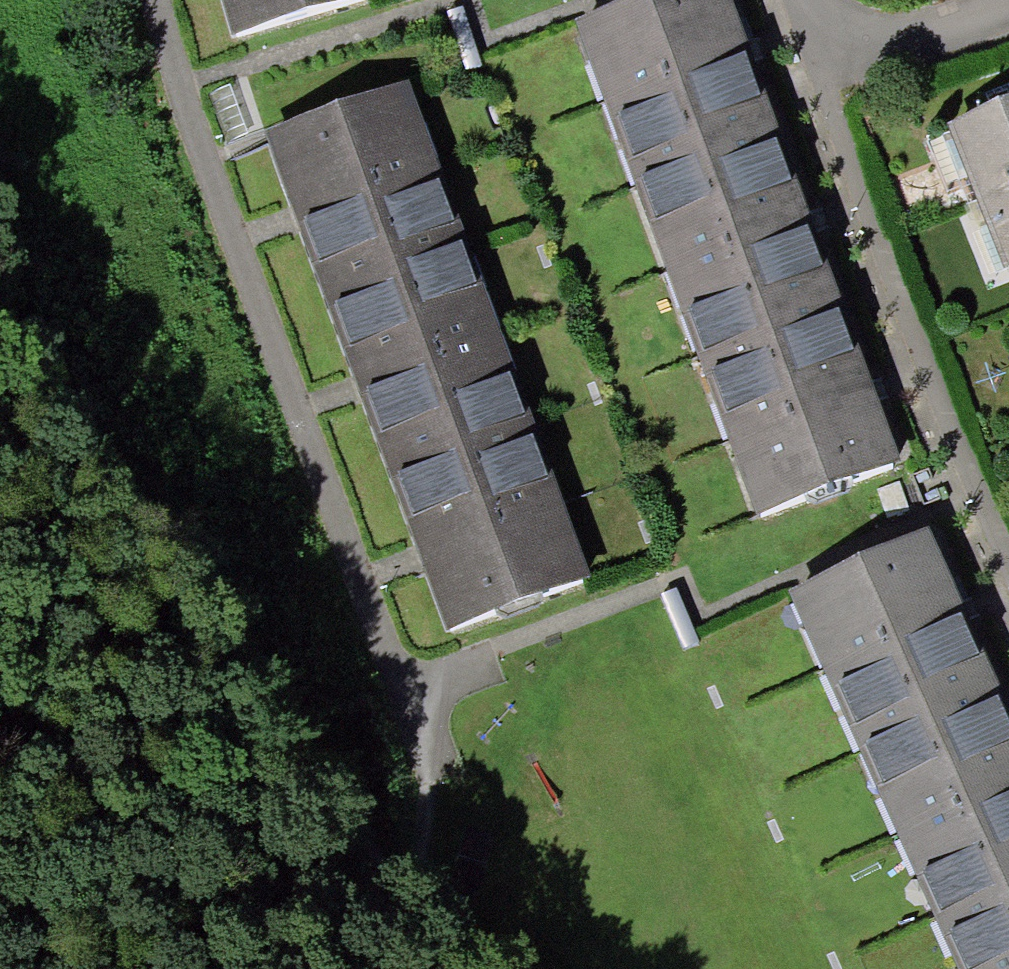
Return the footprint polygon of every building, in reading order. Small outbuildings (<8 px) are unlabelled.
[(226,34),(343,0),(216,0),(226,34)] [(786,138),(757,53),(739,0),(638,0),(585,18),(643,187),(786,138)] [(326,321),(463,273),(401,100),(264,149),(290,222),(326,321)] [(1008,189),(1008,105),(948,127),(975,201),(1008,189)] [(691,331),(834,284),(814,224),(786,138),(643,187),(691,331)] [(975,201),(1002,275),(1008,273),(1008,189),(975,201)] [(382,477),(517,432),(463,273),(326,321),(351,392),(382,477)] [(834,284),(691,331),(755,515),(897,468),(872,396),(834,284)] [(517,432),(382,477),(410,561),(437,639),(572,593),(517,432)] [(912,530),(781,590),(854,750),(985,691),(912,530)] [(854,750),(926,911),(1008,874),(1008,744),(985,691),(854,750)] [(926,911),(953,968),(1008,968),(1008,874),(926,911)]
